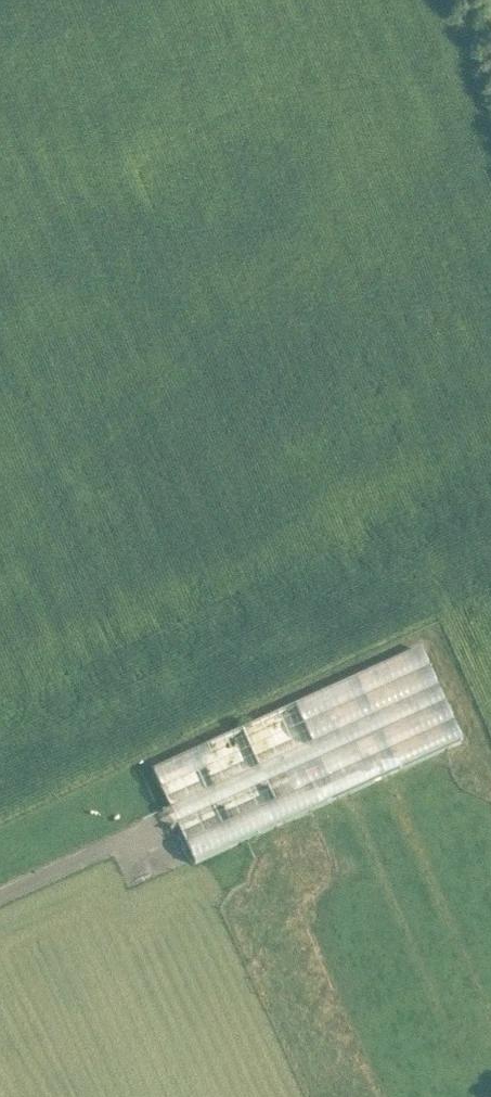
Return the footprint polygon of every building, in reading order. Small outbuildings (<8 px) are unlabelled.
[(429,657),(153,761),(189,856),(465,753),(429,657)]
